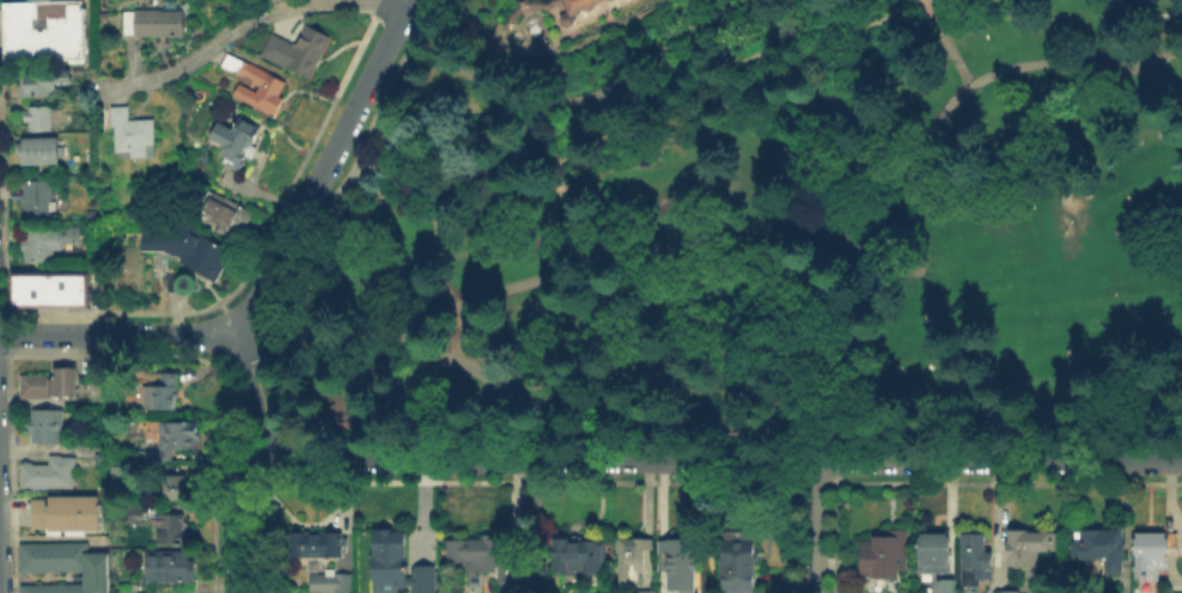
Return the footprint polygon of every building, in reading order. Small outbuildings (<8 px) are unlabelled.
[(30,6),(30,0),(79,0),(79,6),(87,6),(87,67),(7,67),(7,6),(30,6)] [(563,24),(565,0),(613,0),(580,14),(580,24),(574,30),(563,24)] [(129,12),(189,12),(189,38),(129,38),(129,12)] [(261,54),(272,33),(298,47),(307,27),(330,38),(311,78),(261,54)] [(258,94),(261,87),(224,69),(230,57),(290,85),(275,117),(236,98),(242,86),(258,94)] [(31,98),(31,78),(55,78),(54,98),(31,98)] [(117,108),(134,108),(134,124),(156,124),(156,158),(117,157),(117,108)] [(29,132),(29,109),(56,109),(56,132),(29,132)] [(227,143),(220,140),(225,130),(234,134),(240,122),(260,130),(242,171),(220,160),(227,143)] [(23,164),(23,141),(61,141),(61,165),(23,164)] [(25,214),(25,182),(53,182),(53,214),(25,214)] [(219,228),(200,218),(213,192),(252,214),(238,243),(217,231),(219,228)] [(179,226),(236,256),(219,285),(183,265),(177,255),(141,255),(141,233),(176,233),(179,226)] [(54,263),(29,263),(30,227),(80,227),(80,245),(54,245),(54,263)] [(13,311),(14,275),(90,275),(90,312),(13,311)] [(169,292),(169,276),(182,276),(182,292),(169,292)] [(57,377),(57,372),(78,372),(77,401),(23,401),(23,377),(57,377)] [(160,387),(160,374),(179,374),(179,411),(145,410),(145,387),(160,387)] [(65,412),(65,445),(33,445),(33,412),(65,412)] [(163,452),(164,423),(200,424),(200,453),(163,452)] [(24,465),(51,465),(51,459),(75,459),(75,489),(23,489),(24,465)] [(116,470),(133,470),(133,488),(116,488),(116,470)] [(164,503),(164,475),(193,476),(193,503),(164,503)] [(33,502),(57,502),(57,500),(99,500),(99,533),(57,533),(57,530),(33,530),(33,502)] [(145,509),(145,527),(132,527),(132,509),(145,509)] [(189,518),(189,544),(160,544),(160,518),(189,518)] [(883,577),(859,577),(859,537),(883,537),(883,526),(908,526),(908,577),(883,577)] [(412,577),(415,577),(415,567),(435,567),(435,592),(415,592),(415,583),(398,583),(398,589),(377,589),(377,530),(396,530),(396,533),(406,533),(406,577),(412,577)] [(1110,564),(1077,564),(1077,530),(1123,530),(1123,573),(1110,573),(1110,564)] [(757,533),(756,592),(724,592),(724,533),(757,533)] [(983,533),(983,552),(994,552),(994,579),(983,579),(983,586),(963,586),(963,533),(983,533)] [(1011,534),(1059,536),(1059,554),(1041,554),(1041,570),(1010,570),(1011,534)] [(1159,582),(1137,582),(1137,534),(1181,536),(1181,551),(1170,551),(1170,573),(1159,573),(1159,582)] [(293,536),(346,536),(346,558),(293,558),(293,536)] [(921,536),(951,537),(951,575),(921,574),(921,536)] [(560,574),(560,540),(607,542),(605,574),(560,574)] [(525,580),(525,592),(507,592),(507,585),(502,585),(502,573),(449,573),(449,542),(511,542),(511,580),(525,580)] [(622,582),(622,542),(646,543),(646,582),(622,582)] [(696,573),(696,592),(682,592),(671,592),(671,571),(660,571),(662,543),(696,543),(696,573)] [(111,555),(111,592),(23,592),(23,587),(84,587),(84,574),(20,573),(20,544),(89,544),(89,555),(111,555)] [(150,585),(150,554),(196,555),(196,591),(181,591),(181,585),(150,585)] [(549,564),(549,589),(530,588),(530,564),(549,564)] [(312,592),(312,576),(345,576),(345,592),(312,592)] [(956,583),(956,592),(942,592),(942,583),(956,583)]
